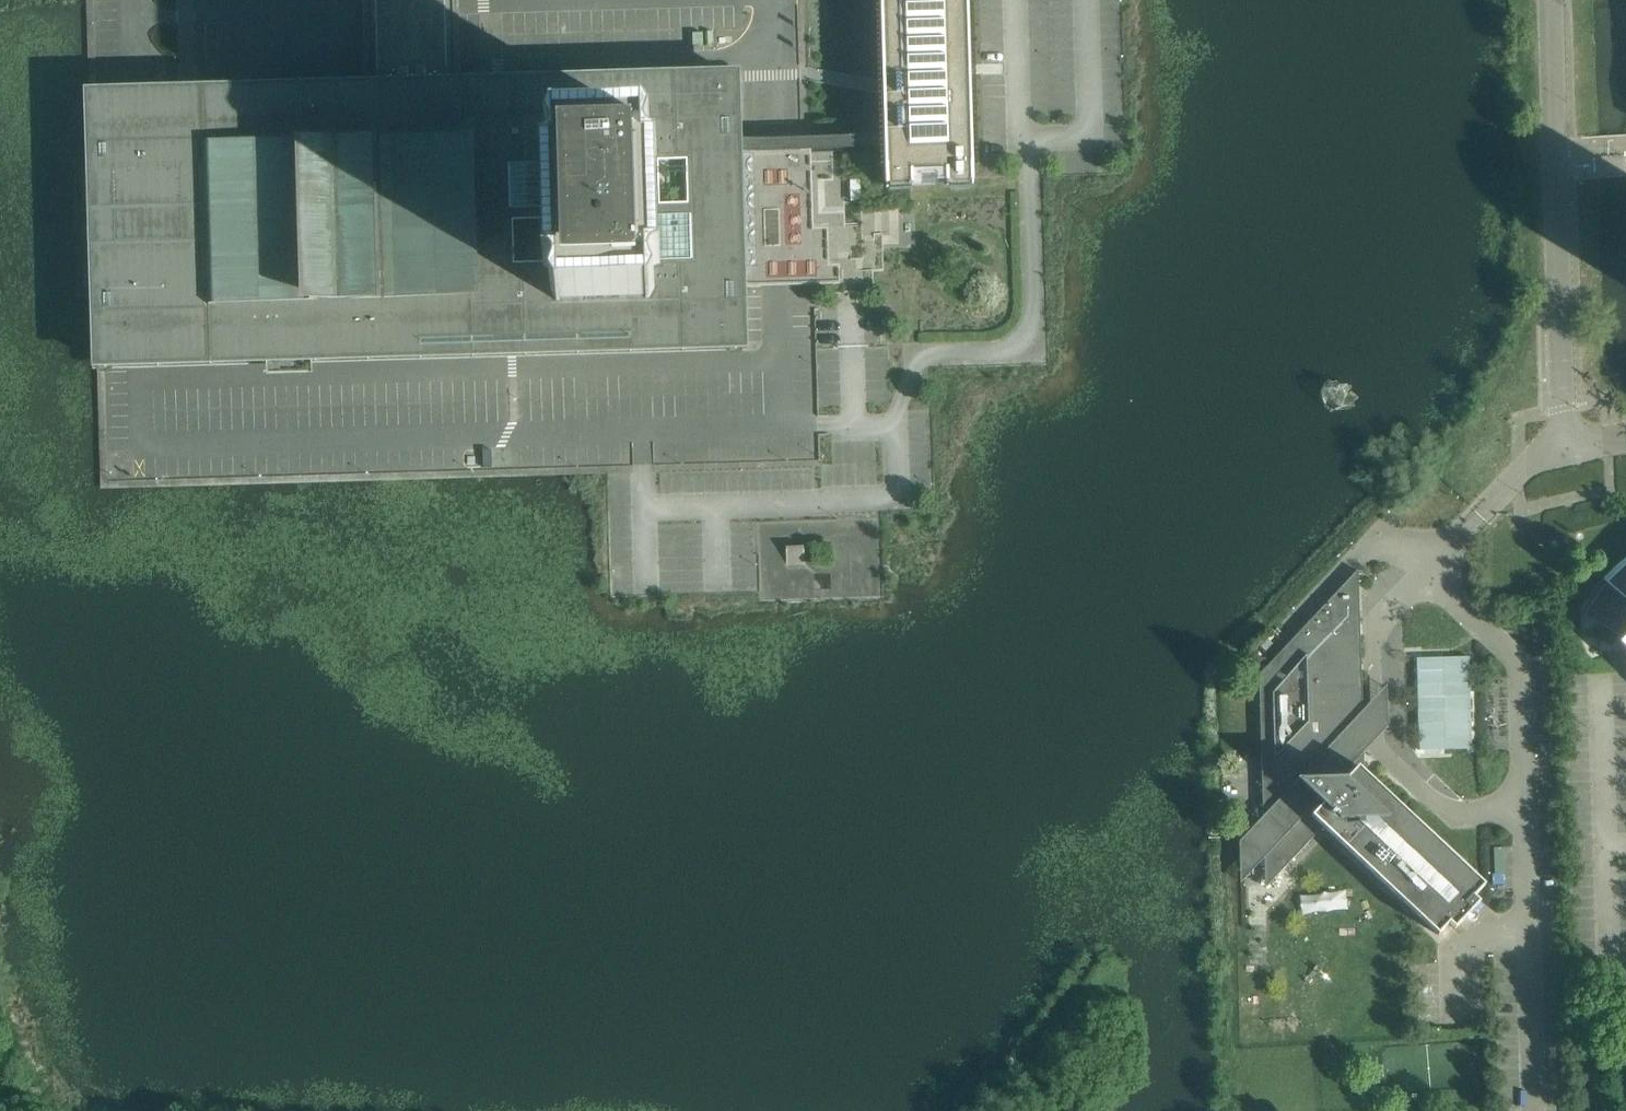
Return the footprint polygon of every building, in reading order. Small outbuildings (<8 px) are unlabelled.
[(747,287),(780,286),(813,285),(809,133),(788,134),(778,134),(743,135),(741,71),(461,79),(459,0),(426,0),(426,21),(424,36),(399,37),(396,22),(395,0),(362,0),(365,81),(136,88),(92,90),(88,90),(83,91),(93,370),(97,370),(140,368),(749,351),(747,287)] [(973,184),(973,163),(968,0),(881,0),(887,186),(889,186),(889,192),(911,191),(911,185),(912,185),(913,185),(913,173),(939,172),(946,172),(946,184),(973,184)] [(1623,566),(1607,582),(1625,599),(1625,564),(1623,566)] [(1263,817),(1239,842),(1241,883),(1264,857),(1265,888),(1322,827),(1438,936),(1449,924),(1455,929),(1480,903),(1474,897),(1485,886),(1360,769),(1364,765),(1364,754),(1364,752),(1362,704),(1358,571),(1357,571),(1356,571),(1269,665),(1259,676),(1263,817)]
